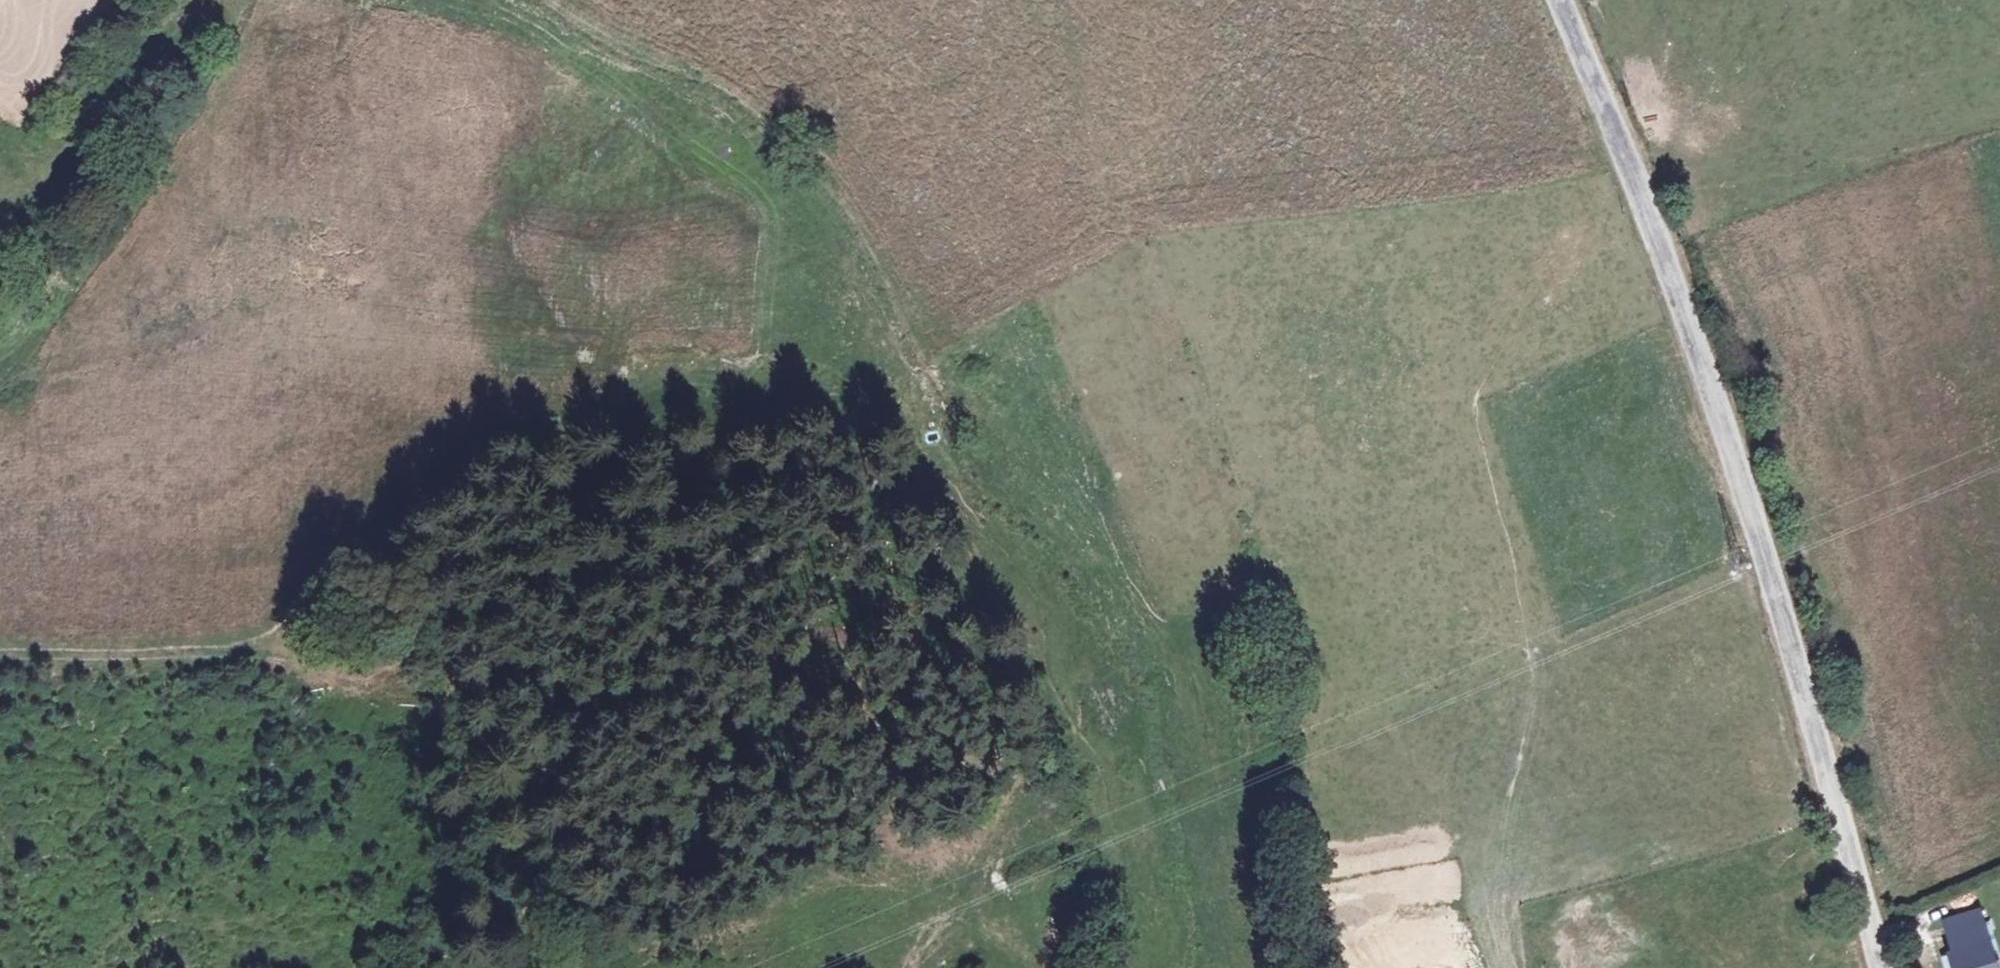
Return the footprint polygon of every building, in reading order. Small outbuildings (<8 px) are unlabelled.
[(1983,909),(1949,917),(1956,949),(1945,951),(1949,967),(1995,967),(1983,909)]
